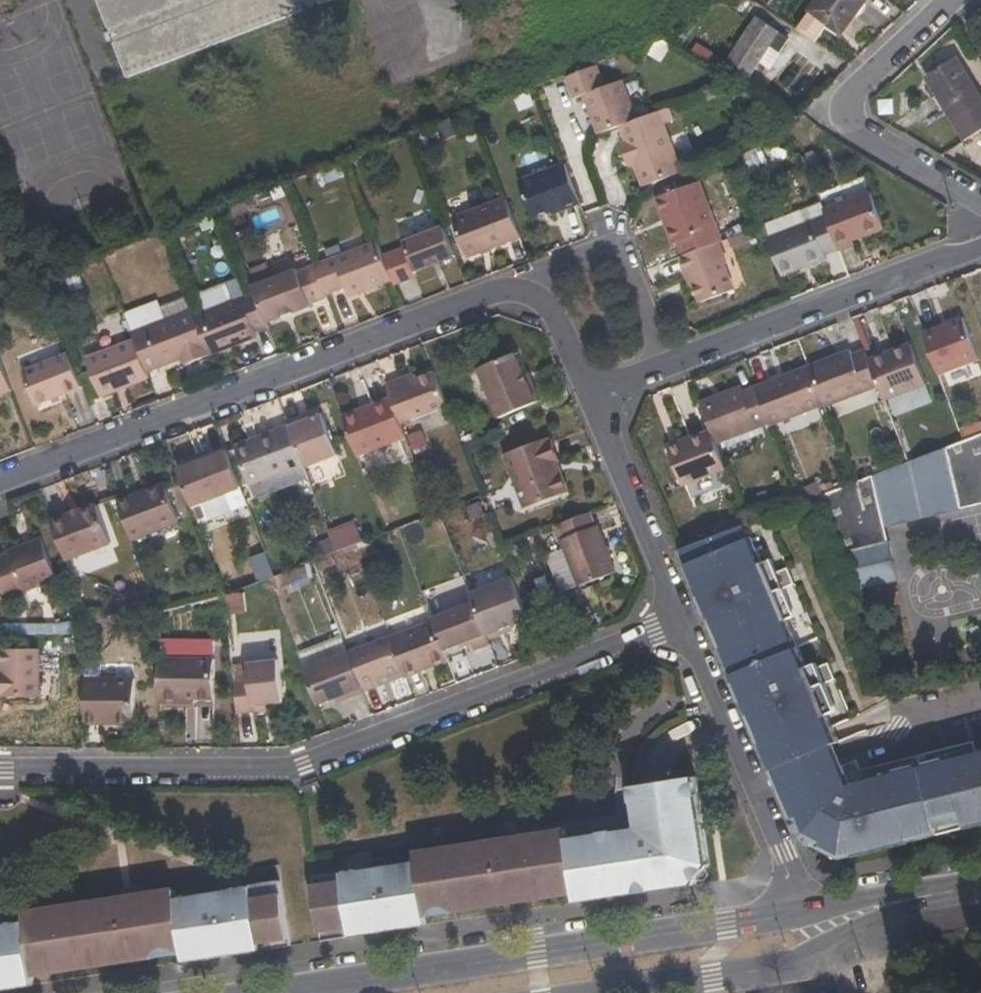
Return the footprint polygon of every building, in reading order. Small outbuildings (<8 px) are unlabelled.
[(127,78),(332,0),(98,0),(127,78)] [(752,1),(750,0),(722,0),(721,1),(744,15),(752,1)] [(867,0),(820,0),(812,11),(828,23),(843,34),(867,0)] [(812,11),(799,29),(816,39),(828,23),(812,11)] [(722,71),(737,81),(746,85),(771,46),(782,53),(791,39),(757,17),(722,71)] [(957,59),(926,79),(965,142),(980,133),(980,98),(957,59)] [(586,95),(600,133),(622,124),(633,121),(619,82),(603,87),(596,66),(568,77),(575,98),(586,95)] [(636,162),(645,185),(682,171),(659,111),(633,121),(622,124),(627,143),(621,145),(624,158),(633,154),(636,162)] [(965,142),(960,145),(967,158),(980,150),(980,133),(965,142)] [(624,158),(627,166),(636,162),(633,154),(624,158)] [(560,203),(562,208),(581,201),(566,161),(518,179),(532,215),(560,203)] [(717,227),(699,179),(658,194),(676,243),(717,227)] [(872,189),(825,206),(828,213),(841,247),(858,242),(855,237),(887,225),(872,189)] [(452,217),(467,256),(520,234),(507,197),(452,217)] [(828,258),(827,253),(841,247),(828,213),(768,236),(783,275),(828,258)] [(406,242),(417,270),(456,254),(445,226),(406,242)] [(756,238),(754,229),(729,238),(731,247),(756,238)] [(728,263),(721,241),(682,256),(688,273),(692,272),(703,302),(734,290),(725,264),(728,263)] [(344,285),(349,296),(393,279),(380,242),(316,266),(326,292),(344,285)] [(328,298),(326,292),(316,266),(301,272),(299,270),(254,287),(255,291),(268,324),(314,306),(313,304),(328,298)] [(257,336),(255,329),(268,324),(255,291),(201,312),(215,352),(257,336)] [(210,354),(195,314),(193,308),(132,332),(135,341),(147,370),(181,356),(184,364),(210,354)] [(215,352),(201,312),(195,314),(210,354),(215,352)] [(963,321),(924,336),(939,375),(978,361),(963,321)] [(87,359),(101,397),(150,378),(147,370),(135,341),(87,359)] [(927,385),(911,346),(869,362),(880,389),(885,402),(927,385)] [(853,357),(852,352),(812,368),(825,405),(826,408),(880,389),(869,362),(866,352),(853,357)] [(35,404),(83,386),(70,353),(23,372),(35,404)] [(533,389),(521,355),(516,358),(528,391),(533,389)] [(0,358),(0,394),(12,389),(0,358)] [(533,389),(528,391),(516,358),(483,370),(501,418),(538,403),(533,389)] [(825,405),(812,368),(757,388),(770,424),(771,425),(825,405)] [(402,381),(388,386),(391,397),(401,422),(448,406),(438,377),(405,390),(402,381)] [(717,444),(770,424),(757,388),(743,393),(741,387),(701,403),(712,431),(717,444)] [(401,422),(391,397),(342,416),(358,457),(406,438),(401,422)] [(307,422),(305,417),(290,422),(292,427),(307,468),(338,456),(323,416),(307,422)] [(253,488),(307,468),(292,427),(238,447),(253,488)] [(727,469),(717,444),(712,431),(666,449),(680,487),(727,469)] [(564,437),(562,433),(518,451),(539,506),(577,491),(565,459),(573,456),(567,436),(564,437)] [(825,494),(861,592),(900,581),(891,543),(877,547),(874,534),(888,530),(927,521),(980,509),(980,435),(965,441),(909,462),(855,483),(825,494)] [(216,465),(204,469),(182,478),(195,514),(245,496),(229,453),(214,458),(216,465)] [(214,458),(201,461),(204,469),(216,465),(214,458)] [(179,522),(166,485),(119,503),(133,540),(179,522)] [(110,543),(97,505),(52,522),(66,559),(110,543)] [(748,524),(744,515),(730,520),(733,529),(747,524),(748,524)] [(730,520),(716,525),(719,535),(733,529),(730,520)] [(770,741),(761,743),(773,771),(840,743),(816,688),(841,679),(836,666),(823,672),(810,643),(800,648),(776,593),(799,584),(793,567),(779,573),(773,559),(764,563),(747,524),(733,529),(719,535),(680,550),(710,622),(717,619),(729,646),(721,649),(750,717),(758,714),(770,741)] [(560,541),(572,573),(610,559),(597,527),(560,541)] [(891,543),(888,530),(874,534),(877,547),(891,543)] [(10,554),(0,558),(0,587),(5,599),(56,580),(42,539),(9,550),(10,554)] [(265,551),(252,556),(261,580),(270,576),(274,576),(265,551)] [(578,589),(616,575),(610,559),(572,573),(578,589)] [(514,577),(471,592),(474,602),(489,639),(502,634),(499,628),(528,616),(519,592),(514,577)] [(474,602),(433,619),(433,620),(445,649),(471,640),(475,652),(491,645),(489,639),(474,602)] [(445,649),(433,620),(391,636),(405,671),(407,676),(448,659),(445,649)] [(342,633),(298,650),(317,703),(337,696),(348,691),(351,697),(365,692),(349,649),(342,633)] [(391,636),(390,633),(349,649),(365,692),(383,685),(381,680),(405,671),(391,636)] [(2,681),(0,682),(0,701),(39,700),(38,650),(1,649),(2,670),(2,681)] [(212,657),(160,658),(159,703),(181,702),(181,697),(196,697),(212,697),(212,657)] [(251,681),(235,682),(238,713),(254,712),(254,706),(266,705),(282,704),(278,661),(250,663),(251,681)] [(136,679),(84,677),(84,722),(135,723),(136,679)] [(337,696),(339,702),(351,697),(348,691),(337,696)] [(795,822),(833,863),(873,855),(980,833),(980,773),(970,775),(898,790),(893,764),(861,771),(867,797),(849,801),(835,770),(782,793),(795,822)] [(320,942),(653,891),(693,886),(709,860),(695,776),(631,786),(636,826),(566,836),(565,828),(415,851),(415,861),(386,865),(384,857),(369,860),(370,868),(310,877),(320,942)] [(91,886),(91,889),(21,901),(33,985),(290,947),(276,866),(216,875),(218,882),(207,884),(205,870),(189,874),(190,882),(161,887),(160,878),(120,884),(120,889),(109,892),(107,883),(91,886)] [(33,985),(21,901),(11,903),(12,913),(0,915),(0,990),(33,985)]
